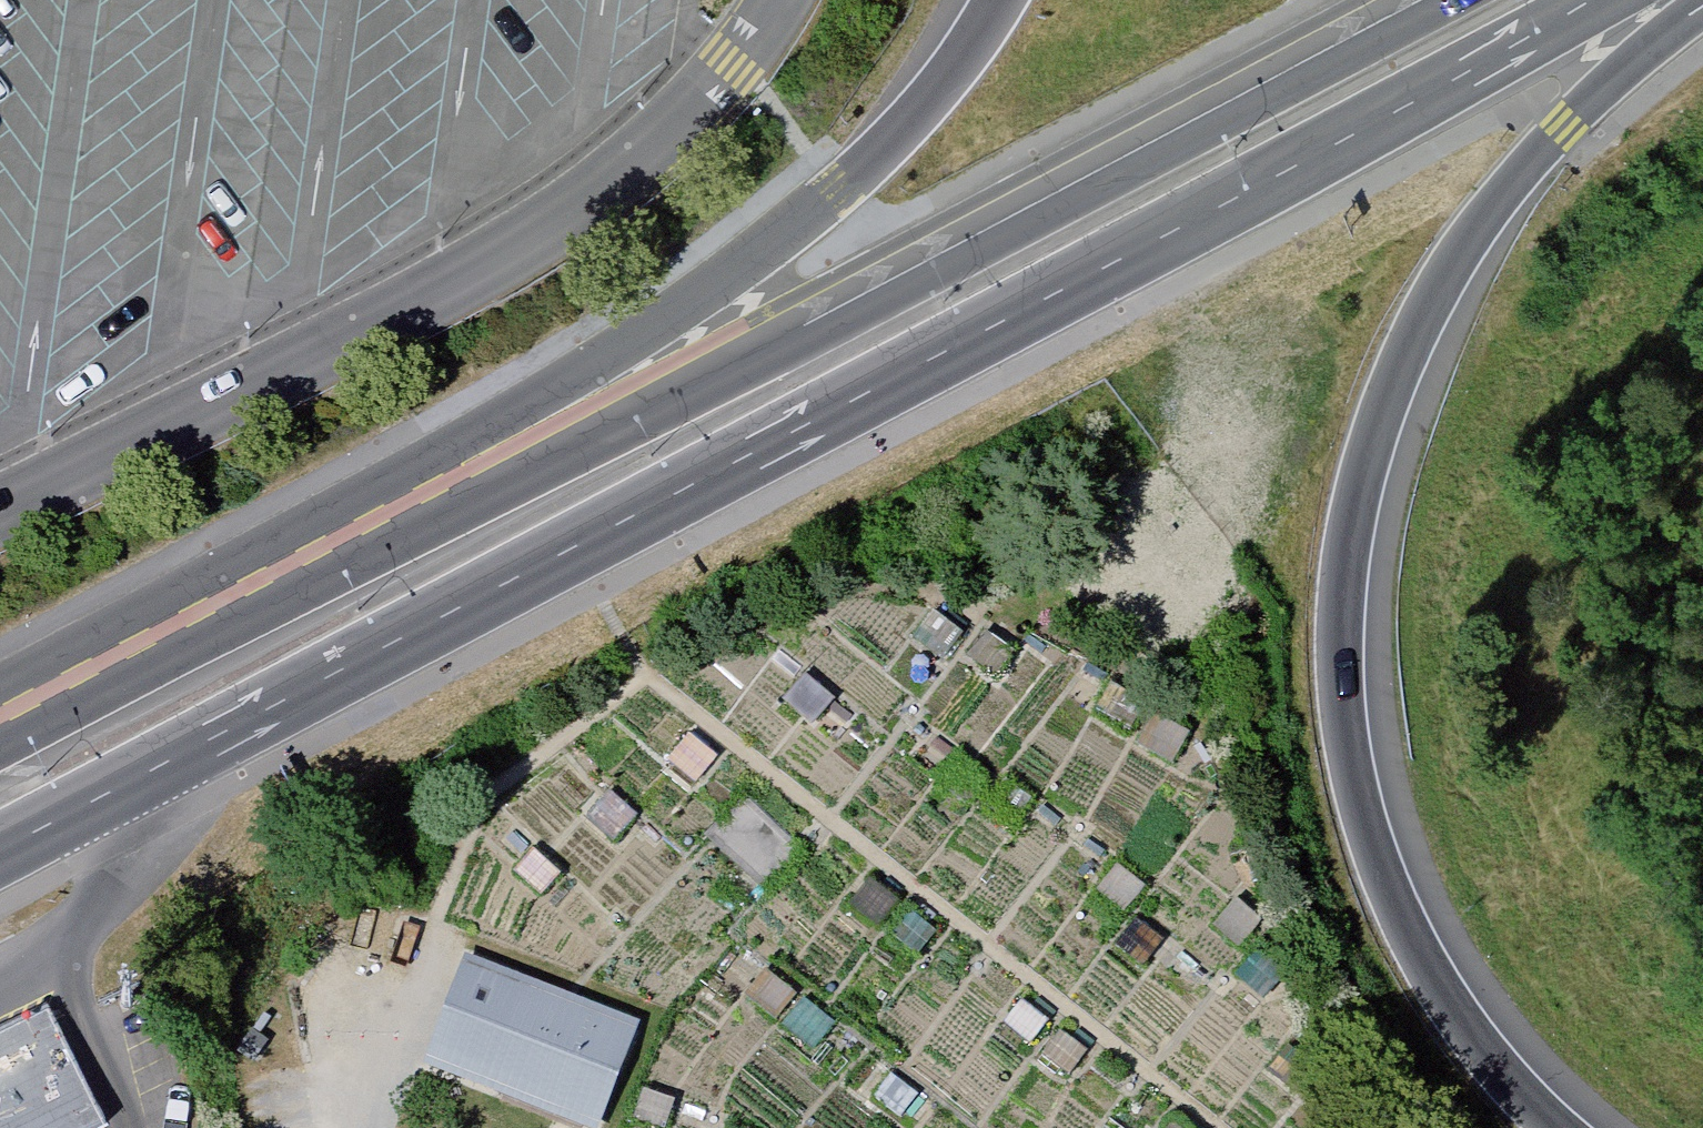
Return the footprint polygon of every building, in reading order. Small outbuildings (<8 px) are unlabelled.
[(936,617),(919,639),(944,658),(961,636),(936,617)] [(989,621),(971,647),(1000,667),(1018,641),(989,621)] [(811,677),(789,701),(821,730),(843,706),(811,677)] [(1119,683),(1103,710),(1138,731),(1154,705),(1119,683)] [(1160,720),(1147,746),(1180,763),(1194,737),(1160,720)] [(695,737),(675,766),(702,785),(722,757),(695,737)] [(1013,784),(995,808),(1018,826),(1037,802),(1013,784)] [(615,799),(596,820),(620,841),(639,820),(615,799)] [(537,852),(519,872),(549,900),(568,881),(537,852)] [(1121,865),(1100,892),(1132,917),(1153,890),(1121,865)] [(868,898),(861,907),(892,930),(912,905),(874,875),(863,889),(868,898)] [(1241,907),(1224,929),(1250,949),(1267,927),(1241,907)] [(923,911),(897,945),(922,964),(948,930),(923,911)] [(1119,953),(1155,979),(1176,951),(1140,925),(1119,953)] [(422,1066),(590,1127),(601,1127),(640,1023),(462,957),(422,1066)] [(1272,958),(1249,987),(1270,1004),(1293,975),(1272,958)] [(772,974),(750,999),(781,1026),(803,1002),(772,974)] [(1026,1001),(1008,1024),(1036,1045),(1053,1023),(1026,1001)] [(812,1010),(794,1030),(817,1051),(836,1031),(812,1010)] [(57,1014),(0,1043),(0,1127),(115,1127),(57,1014)] [(1068,1037),(1051,1062),(1082,1082),(1099,1057),(1068,1037)] [(1284,1052),(1267,1074),(1292,1093),(1309,1071),(1284,1052)] [(895,1076),(881,1097),(911,1118),(926,1098),(895,1076)] [(641,1123),(656,1127),(674,1127),(681,1108),(650,1097),(641,1123)]
